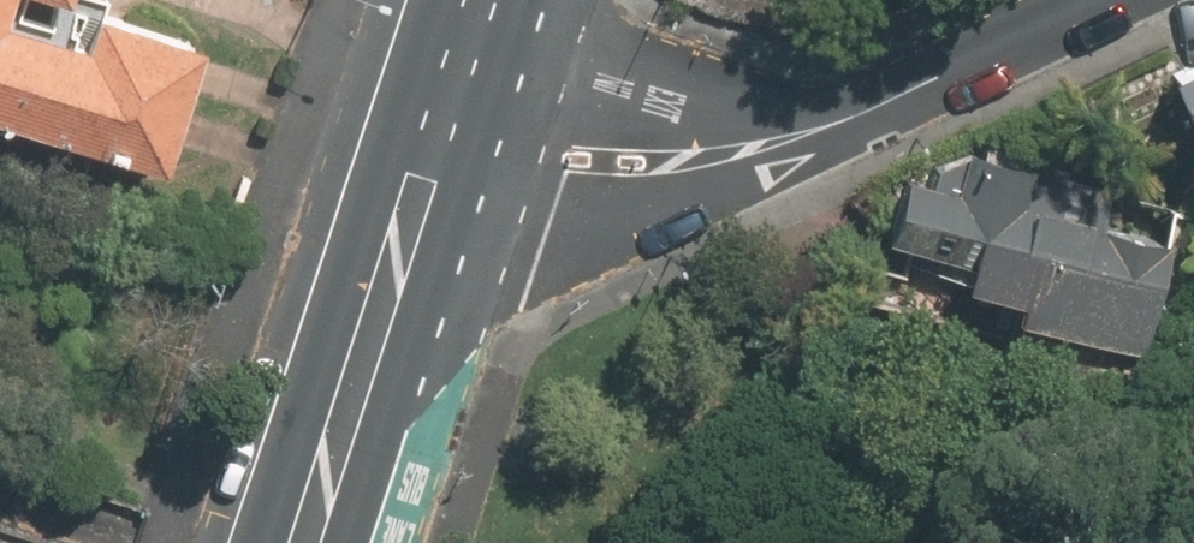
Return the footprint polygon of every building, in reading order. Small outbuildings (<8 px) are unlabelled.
[(27,15),(32,0),(0,0),(0,6),(27,15)] [(122,184),(160,67),(56,33),(47,61),(0,46),(0,145),(122,184)] [(1139,88),(1193,184),(1193,63),(1139,88)] [(882,180),(847,343),(1135,403),(1170,240),(1013,207),(1020,174),(920,153),(913,186),(882,180)]
